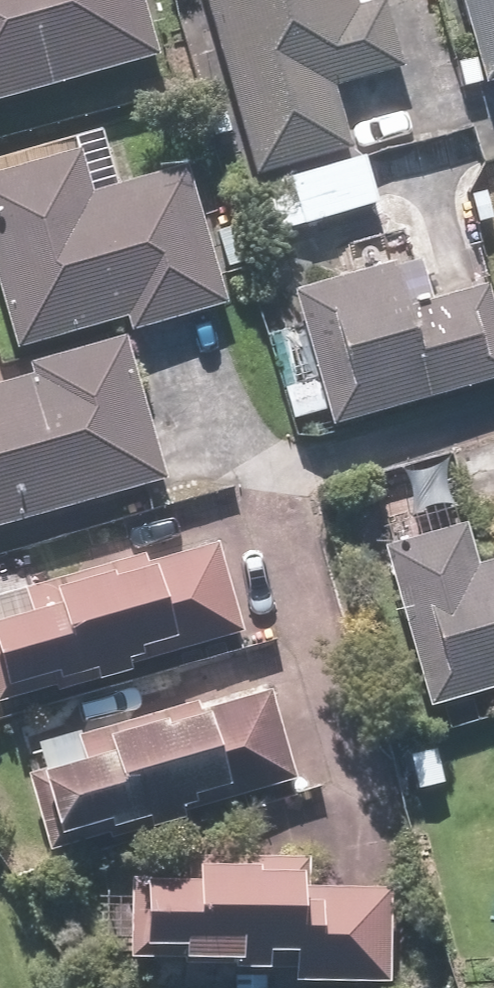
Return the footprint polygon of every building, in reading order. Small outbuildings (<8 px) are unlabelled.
[(134,0),(0,0),(0,102),(151,58),(134,0)] [(248,173),(338,148),(322,92),(395,71),(376,2),(352,9),(350,0),(199,0),(248,173)] [(469,91),(493,84),(493,0),(444,0),(469,91)] [(456,82),(364,112),(380,160),(472,130),(456,82)] [(0,171),(0,344),(3,355),(118,322),(121,334),(217,306),(177,167),(82,194),(70,151),(0,171)] [(353,162),(253,189),(265,234),(365,206),(353,162)] [(493,279),(493,243),(484,246),(493,279)] [(285,302),(320,428),(493,379),(493,368),(472,292),(423,306),(411,266),(285,302)] [(0,385),(0,530),(160,485),(118,338),(22,366),(25,378),(0,385)] [(464,567),(453,529),(377,553),(426,713),(493,692),(493,558),(464,567)] [(84,687),(116,678),(114,672),(233,636),(206,543),(25,597),(30,613),(0,622),(0,690),(49,675),(53,690),(83,681),(84,687)] [(72,764),(17,781),(37,844),(92,827),(96,840),(287,779),(259,690),(68,751),(72,764)] [(298,889),(299,862),(247,861),(247,876),(174,874),(174,885),(126,883),(124,949),(162,951),(162,963),(220,965),(220,970),(252,971),(253,956),(280,957),(279,983),(379,987),(383,892),(298,889)]
